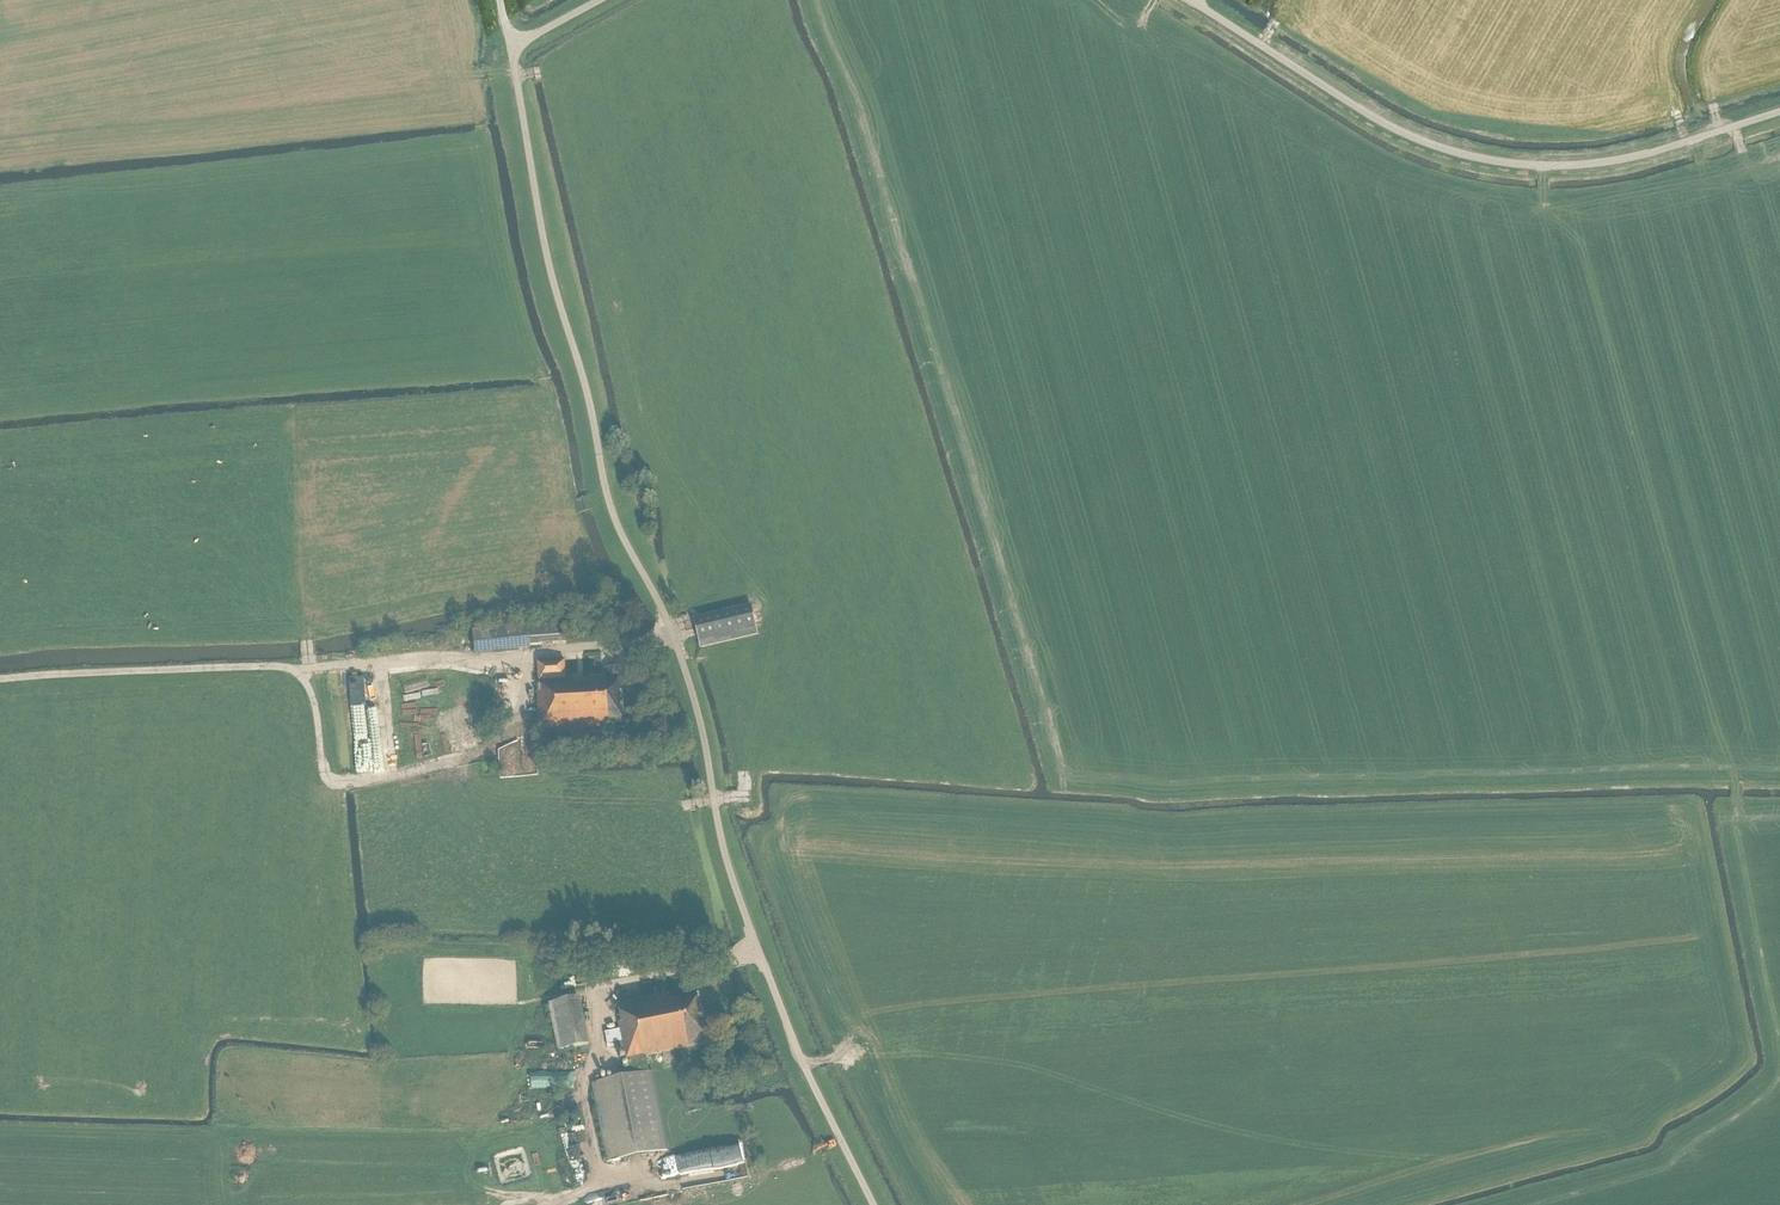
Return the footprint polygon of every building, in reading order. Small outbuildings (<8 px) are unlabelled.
[(700,647),(758,634),(751,606),(694,620),(700,647)] [(565,642),(563,622),(472,631),(474,655),(529,650),(529,646),(565,642)] [(415,663),(416,675),(434,674),(434,662),(415,663)] [(539,732),(624,727),(621,668),(605,669),(606,680),(592,681),(592,679),(566,680),(565,662),(535,663),(539,732)] [(366,705),(364,678),(350,679),(352,706),(366,705)] [(379,710),(378,734),(395,734),(396,711),(379,710)] [(400,742),(402,756),(408,755),(406,742),(400,742)] [(584,995),(582,983),(561,987),(563,999),(584,995)] [(646,1056),(708,1043),(697,993),(685,995),(685,997),(671,1000),(670,993),(618,1004),(621,1022),(619,1022),(622,1041),(619,1042),(620,1048),(624,1048),(626,1060),(627,1060),(630,1076),(592,1084),(607,1161),(666,1149),(651,1072),(649,1073),(646,1056)] [(574,1047),(586,1045),(589,1044),(579,997),(548,1003),(557,1051),(574,1047)] [(529,1071),(528,1087),(538,1087),(538,1071),(529,1071)] [(582,1124),(581,1118),(564,1122),(565,1128),(582,1124)] [(750,1174),(743,1138),(719,1143),(723,1163),(712,1166),(715,1181),(750,1174)] [(525,1143),(496,1151),(505,1182),(534,1174),(525,1143)]
